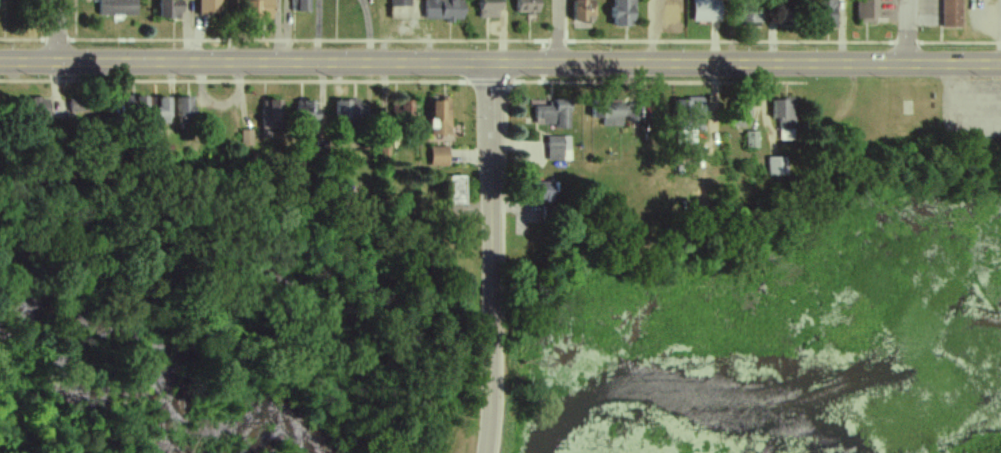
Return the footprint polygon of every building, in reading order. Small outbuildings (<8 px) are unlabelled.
[(137,16),(138,0),(100,0),(99,15),(137,16)] [(182,0),(159,0),(159,19),(182,18),(182,0)] [(199,15),(221,14),(221,0),(199,0),(199,15)] [(273,0),(247,0),(246,18),(273,19),(273,0)] [(309,12),(308,0),(291,0),(291,13),(309,12)] [(463,21),(464,0),(425,0),(424,20),(463,21)] [(500,0),(479,0),(479,19),(500,18),(500,0)] [(539,0),(516,0),(515,13),(539,14),(539,0)] [(588,23),(589,17),(593,17),(594,1),(573,0),(572,23),(588,23)] [(634,0),(615,0),(614,7),(612,7),(611,27),(633,28),(634,0)] [(722,22),(722,0),(713,0),(692,0),(692,21),(722,22)] [(838,28),(837,0),(833,0),(820,1),(821,29),(838,28)] [(857,24),(878,23),(878,0),(857,0),(857,24)] [(962,28),(962,0),(942,0),(942,28),(962,28)] [(743,25),(763,22),(761,10),(741,13),(743,25)] [(148,97),(125,96),(125,110),(148,111),(148,97)] [(170,123),(171,98),(159,98),(159,108),(152,108),(152,117),(158,117),(158,123),(170,123)] [(194,98),(178,98),(177,126),(194,127),(194,98)] [(674,98),(673,119),(704,120),(705,100),(674,98)] [(25,99),(24,120),(49,121),(50,100),(25,99)] [(69,114),(90,115),(91,99),(69,99),(69,114)] [(260,128),(279,131),(283,102),(264,100),(260,128)] [(369,105),(360,105),(360,101),(335,100),(335,120),(369,121),(369,105)] [(534,126),(569,127),(570,101),(551,100),(550,107),(535,106),(534,126)] [(793,140),(793,100),(771,100),(771,119),(778,119),(777,140),(793,140)] [(314,110),(315,102),(296,101),(296,122),(320,123),(321,110),(314,110)] [(432,136),(451,136),(451,101),(431,101),(432,136)] [(400,119),(414,119),(414,102),(400,102),(400,119)] [(628,119),(629,106),(602,105),(601,126),(622,127),(622,118),(628,119)] [(252,131),(240,131),(240,147),(252,146),(252,131)] [(756,132),(744,132),(744,148),(756,149),(756,132)] [(569,161),(570,136),(547,136),(547,161),(569,161)] [(431,165),(448,166),(448,147),(431,147),(431,165)] [(765,176),(784,176),(783,157),(765,158),(765,176)] [(465,177),(449,178),(450,206),(465,206),(465,177)] [(554,201),(554,182),(531,182),(531,201),(554,201)]
